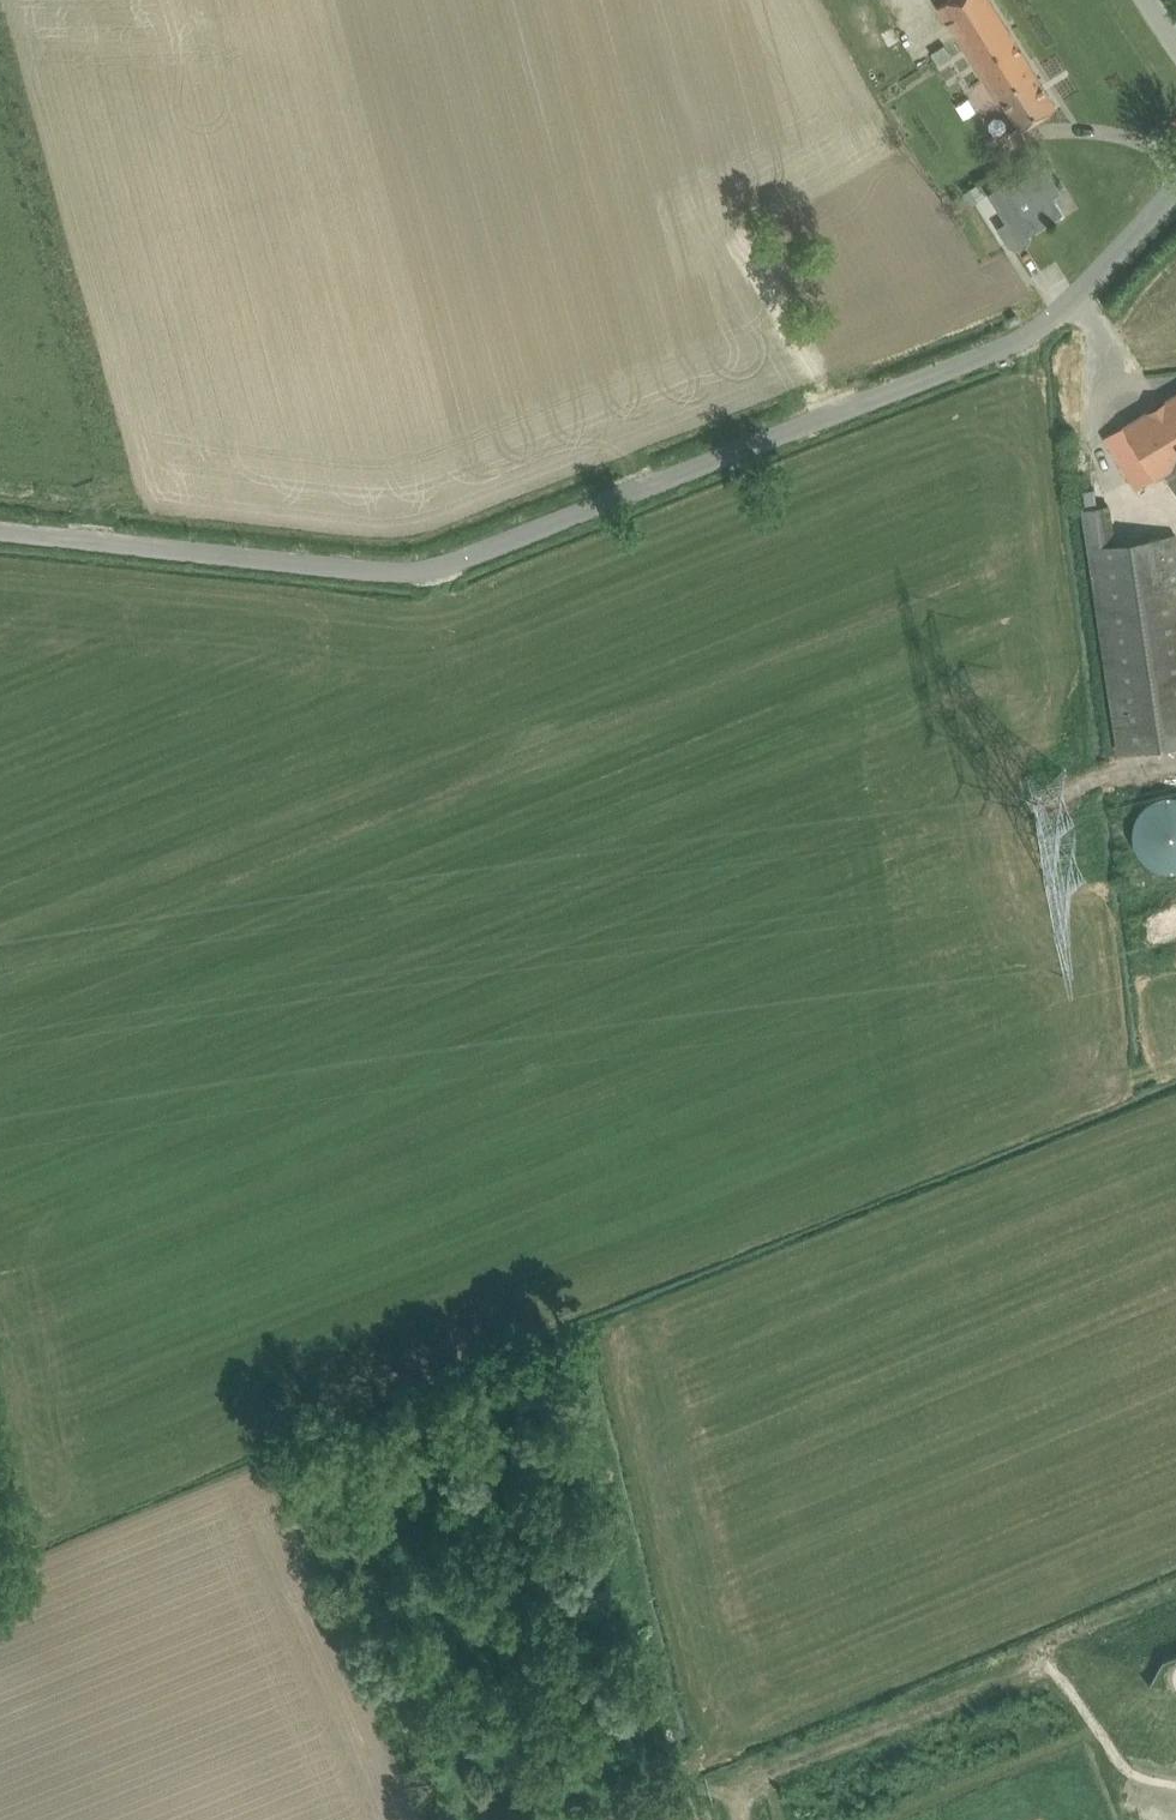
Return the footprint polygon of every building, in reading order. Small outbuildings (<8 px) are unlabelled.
[(991,0),(947,0),(939,5),(998,101),(1003,98),(1021,128),(1057,106),(991,0)] [(939,64),(952,56),(945,44),(932,52),(939,64)] [(1027,234),(1034,230),(1063,212),(1053,195),(1061,190),(1046,166),(1011,188),(1007,182),(989,193),(1008,222),(999,227),(1010,245),(1016,246),(1022,245),(1026,240),(1027,234)] [(964,191),(972,203),(986,195),(978,183),(964,191)] [(1105,437),(1137,489),(1165,472),(1175,489),(1175,394),(1105,437)] [(1084,509),(1120,752),(1175,743),(1175,534),(1115,543),(1109,505),(1084,509)] [(1175,794),(1163,794),(1152,798),(1143,805),(1136,815),(1133,826),(1133,838),(1136,849),(1143,858),(1152,865),(1163,869),(1175,870),(1175,794)]
